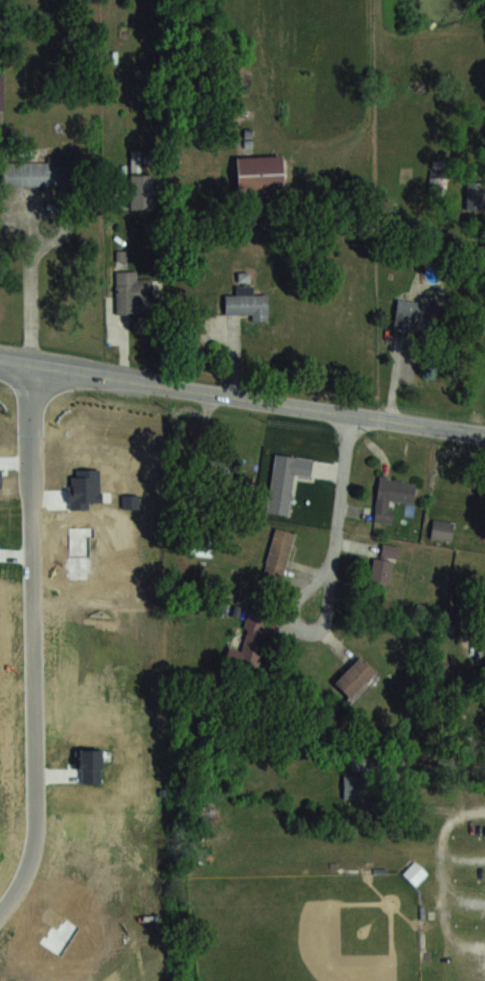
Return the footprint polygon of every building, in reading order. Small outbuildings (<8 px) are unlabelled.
[(283,155),(237,156),(238,194),(284,193),(283,155)] [(50,185),(50,163),(4,163),(3,184),(50,185)] [(130,209),(154,209),(154,174),(130,174),(130,209)] [(137,271),(115,271),(115,314),(152,314),(152,279),(137,279),(137,271)] [(267,294),(254,294),(254,285),(235,285),(235,294),(225,294),(225,314),(252,314),(252,319),(267,319),(267,294)] [(437,305),(398,299),(393,333),(432,339),(437,305)] [(266,512),(289,515),(294,476),(310,478),(313,458),(274,453),(266,512)] [(374,521),(391,522),(393,501),(413,502),(415,481),(378,478),(374,521)] [(452,540),(453,521),(432,519),(431,538),(452,540)] [(261,576),(281,581),(295,532),(275,527),(261,576)] [(390,584),(398,546),(377,542),(369,579),(390,584)] [(228,648),(225,664),(258,670),(269,612),(249,608),(241,650),(228,648)] [(333,682),(351,699),(377,673),(359,656),(333,682)] [(342,799),(376,799),(376,776),(342,776),(342,799)] [(427,873),(415,861),(403,872),(415,885),(427,873)]
